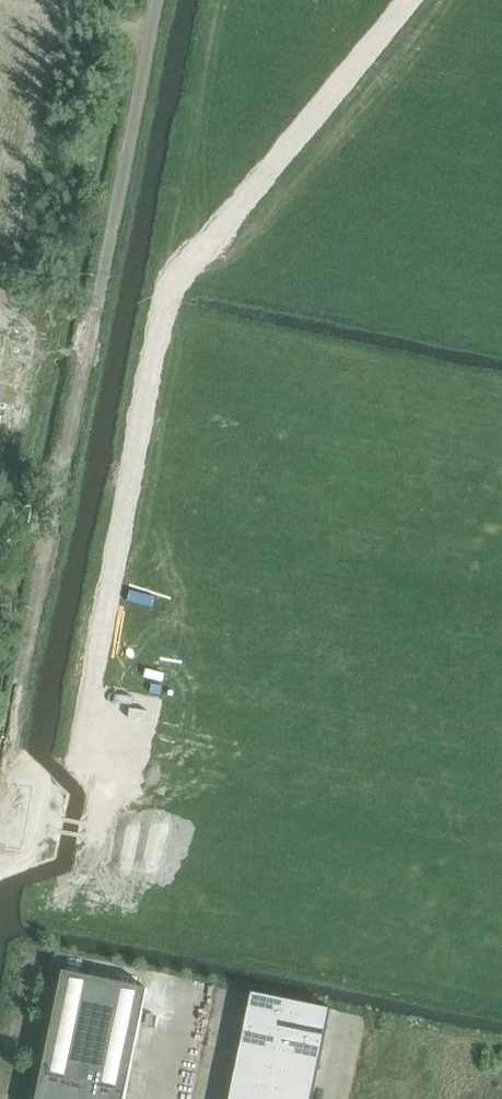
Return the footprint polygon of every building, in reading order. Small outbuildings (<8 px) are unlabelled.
[(148,989),(63,972),(41,1078),(46,1079),(42,1098),(125,1098),(148,989)] [(252,993),(230,1098),(313,1098),(332,1009),(252,993)]
